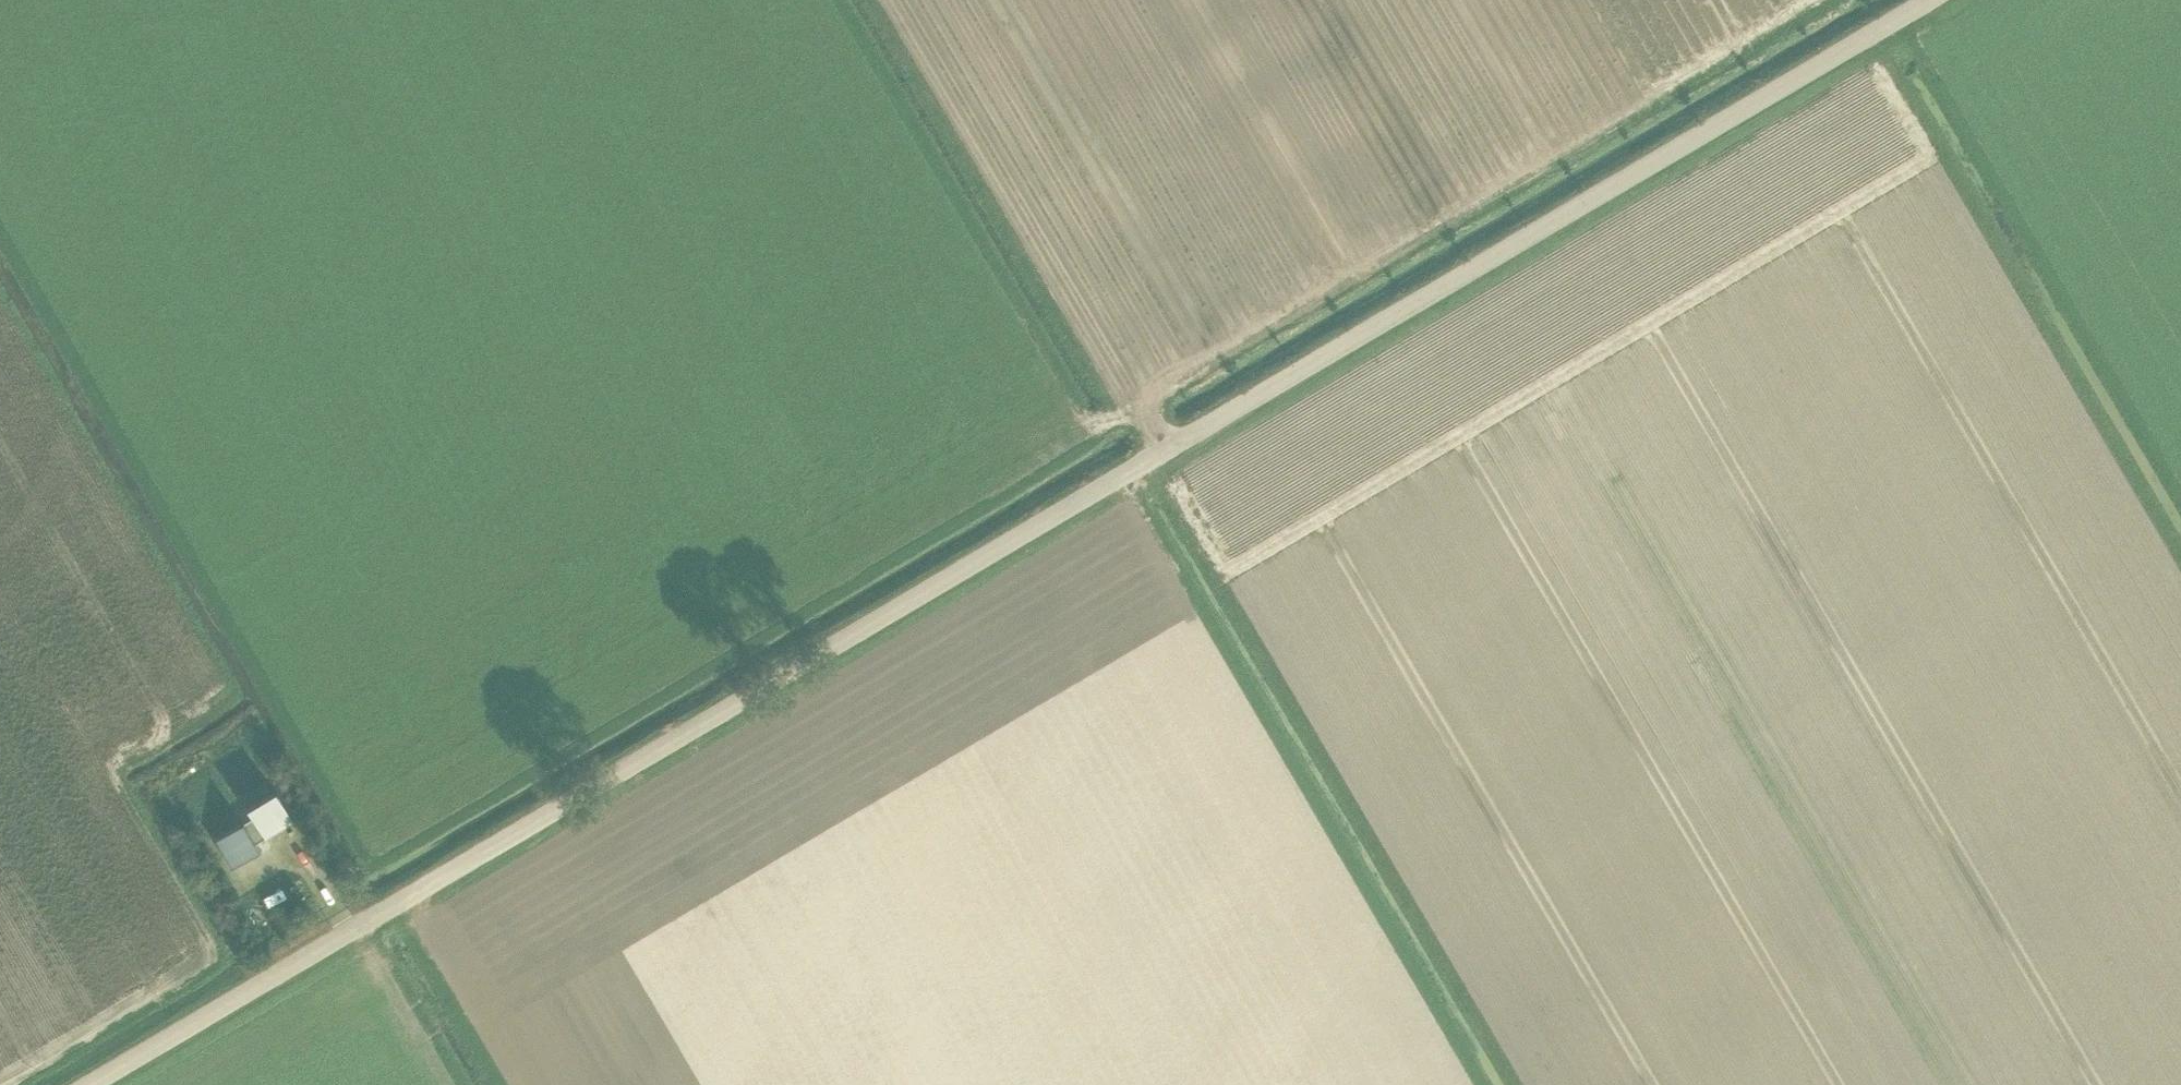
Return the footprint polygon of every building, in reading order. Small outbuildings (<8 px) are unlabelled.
[(255,817),(217,839),(234,868),(263,851),(258,843),(296,821),(279,792),(250,809),(255,817)]
